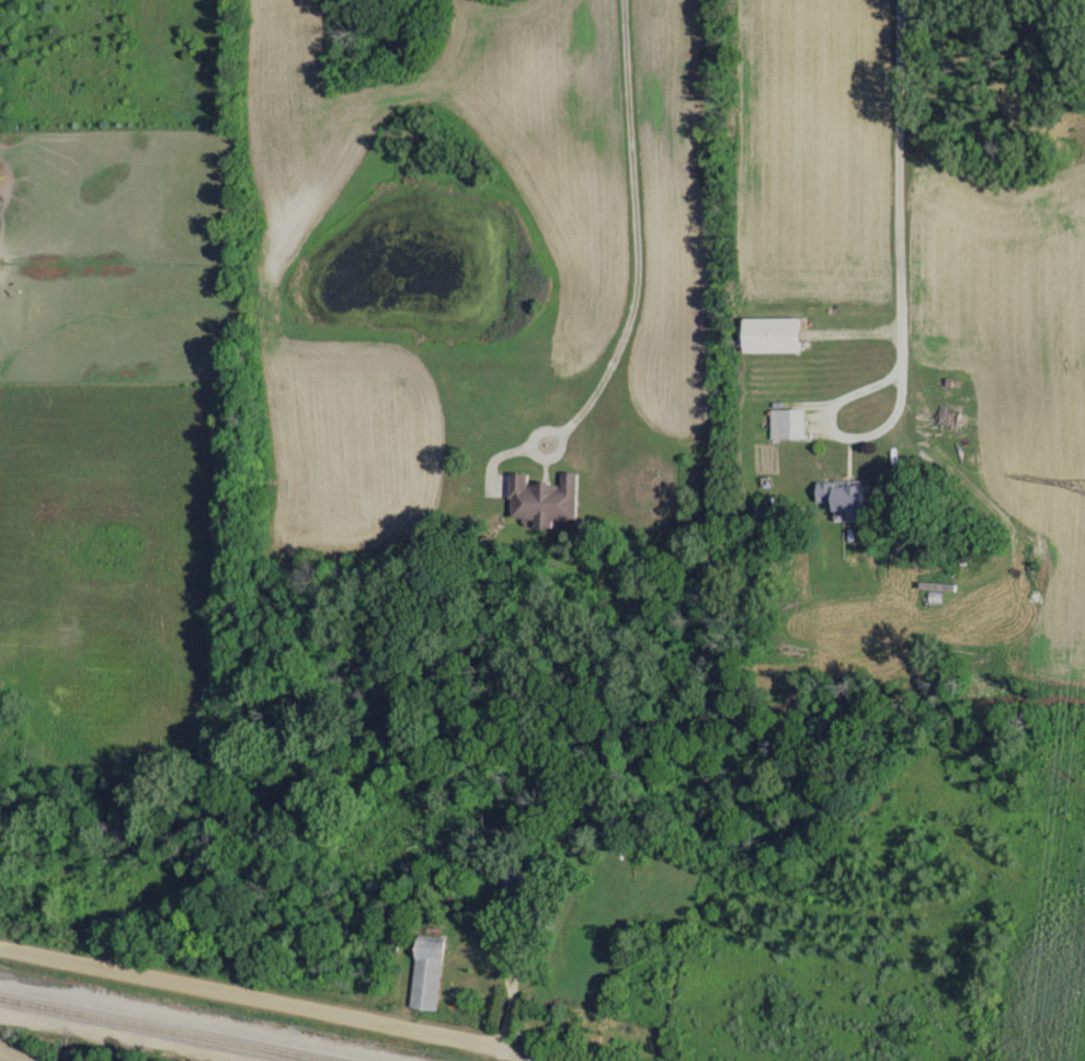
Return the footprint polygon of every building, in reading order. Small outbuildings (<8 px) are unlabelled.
[(799,317),(742,317),(742,351),(799,351),(799,317)] [(803,408),(769,408),(769,438),(803,438),(803,408)] [(574,472),(559,472),(559,483),(526,483),(526,473),(508,473),(507,526),(551,526),(551,519),(574,519),(574,472)] [(833,509),(863,509),(863,480),(817,480),(817,502),(833,502),(833,509)] [(419,935),(411,1007),(437,1010),(446,938),(419,935)]
